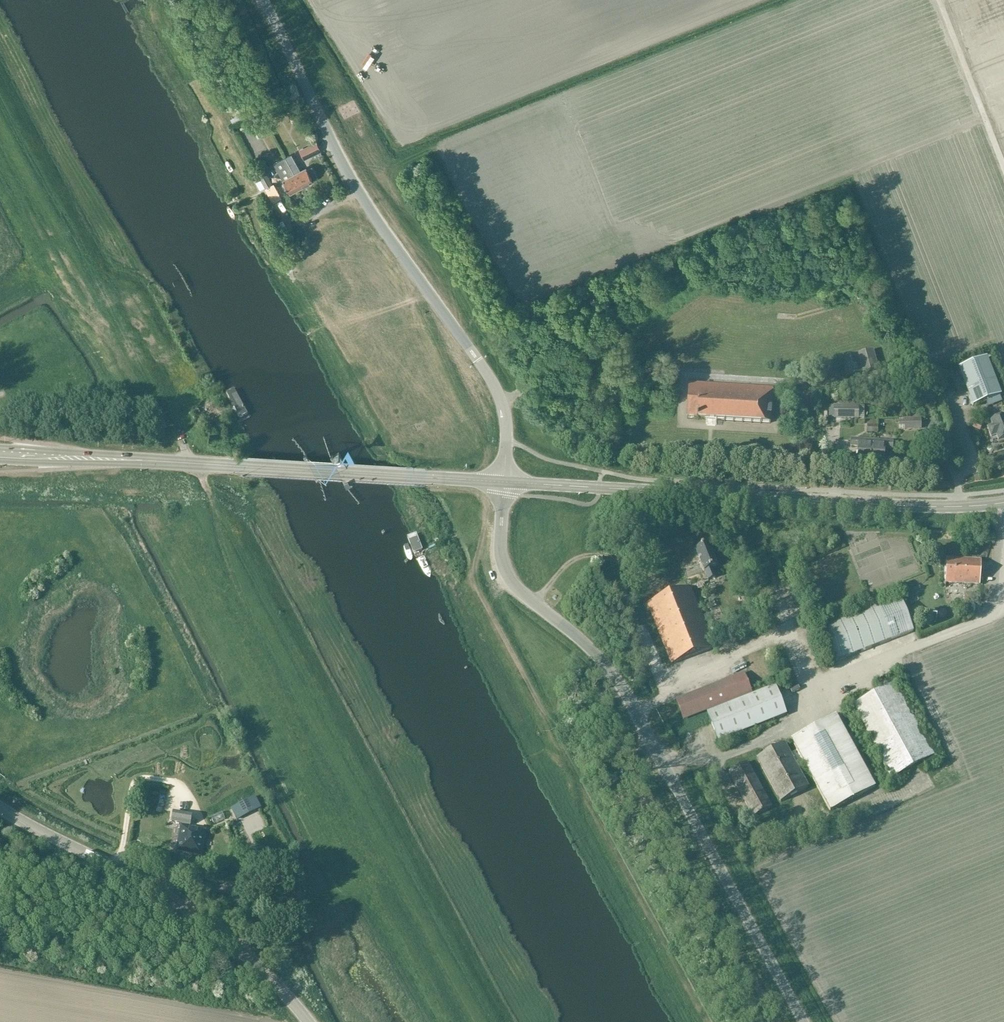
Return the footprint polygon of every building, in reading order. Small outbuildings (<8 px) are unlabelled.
[(269,107),(262,111),(266,117),(272,113),(269,107)] [(315,141),(303,148),(306,154),(319,148),(315,141)] [(285,157),(301,187),(312,181),(312,179),(315,178),(315,176),(312,168),(310,168),(307,169),(306,168),(300,172),(291,154),(285,157)] [(301,187),(285,157),(279,160),(279,161),(275,163),(283,179),(282,180),(289,193),(301,187)] [(259,159),(248,165),(252,171),(262,165),(259,159)] [(257,174),(265,189),(272,185),(264,170),(257,174)] [(987,357),(958,368),(973,406),(1002,395),(987,357)] [(934,382),(938,390),(947,386),(944,379),(934,382)] [(687,418),(769,423),(772,389),(689,384),(687,418)] [(240,423),(250,418),(236,387),(224,393),(240,423)] [(833,419),(860,419),(860,406),(834,405),(833,419)] [(201,416),(196,408),(189,412),(195,420),(201,416)] [(990,420),(992,425),(987,427),(991,438),(996,436),(998,440),(1003,438),(1003,415),(990,420)] [(921,429),(921,420),(921,418),(905,419),(905,422),(898,422),(898,427),(905,427),(905,429),(921,429)] [(857,466),(870,467),(871,441),(851,439),(851,447),(858,448),(857,466)] [(871,441),(870,467),(883,467),(883,450),(892,450),(892,443),(871,441)] [(335,457),(330,460),(343,486),(346,490),(351,487),(349,483),(335,457)] [(306,458),(304,460),(317,485),(320,484),(306,458)] [(415,535),(404,538),(410,562),(421,559),(415,535)] [(713,569),(718,566),(708,543),(695,549),(705,572),(704,572),(708,582),(717,578),(713,569)] [(945,583),(980,585),(981,561),(946,559),(945,583)] [(647,604),(671,665),(714,648),(689,587),(647,604)] [(963,602),(978,603),(979,594),(964,593),(963,602)] [(821,628),(835,663),(913,632),(900,598),(821,628)] [(677,700),(684,719),(751,693),(743,674),(677,700)] [(852,707),(891,779),(934,756),(895,684),(852,707)] [(787,715),(778,692),(775,686),(707,713),(718,742),(787,715)] [(803,765),(829,813),(875,787),(836,715),(790,740),(796,751),(790,754),(785,743),(756,759),(780,803),(808,787),(798,768),(803,765)] [(728,772),(753,818),(772,807),(748,762),(728,772)] [(173,798),(166,796),(160,795),(156,811),(169,814),(169,815),(173,798)] [(254,797),(231,809),(237,820),(260,808),(254,797)] [(174,812),(172,822),(190,825),(192,815),(174,812)] [(201,856),(205,832),(198,830),(198,829),(181,825),(176,852),(201,856)]
